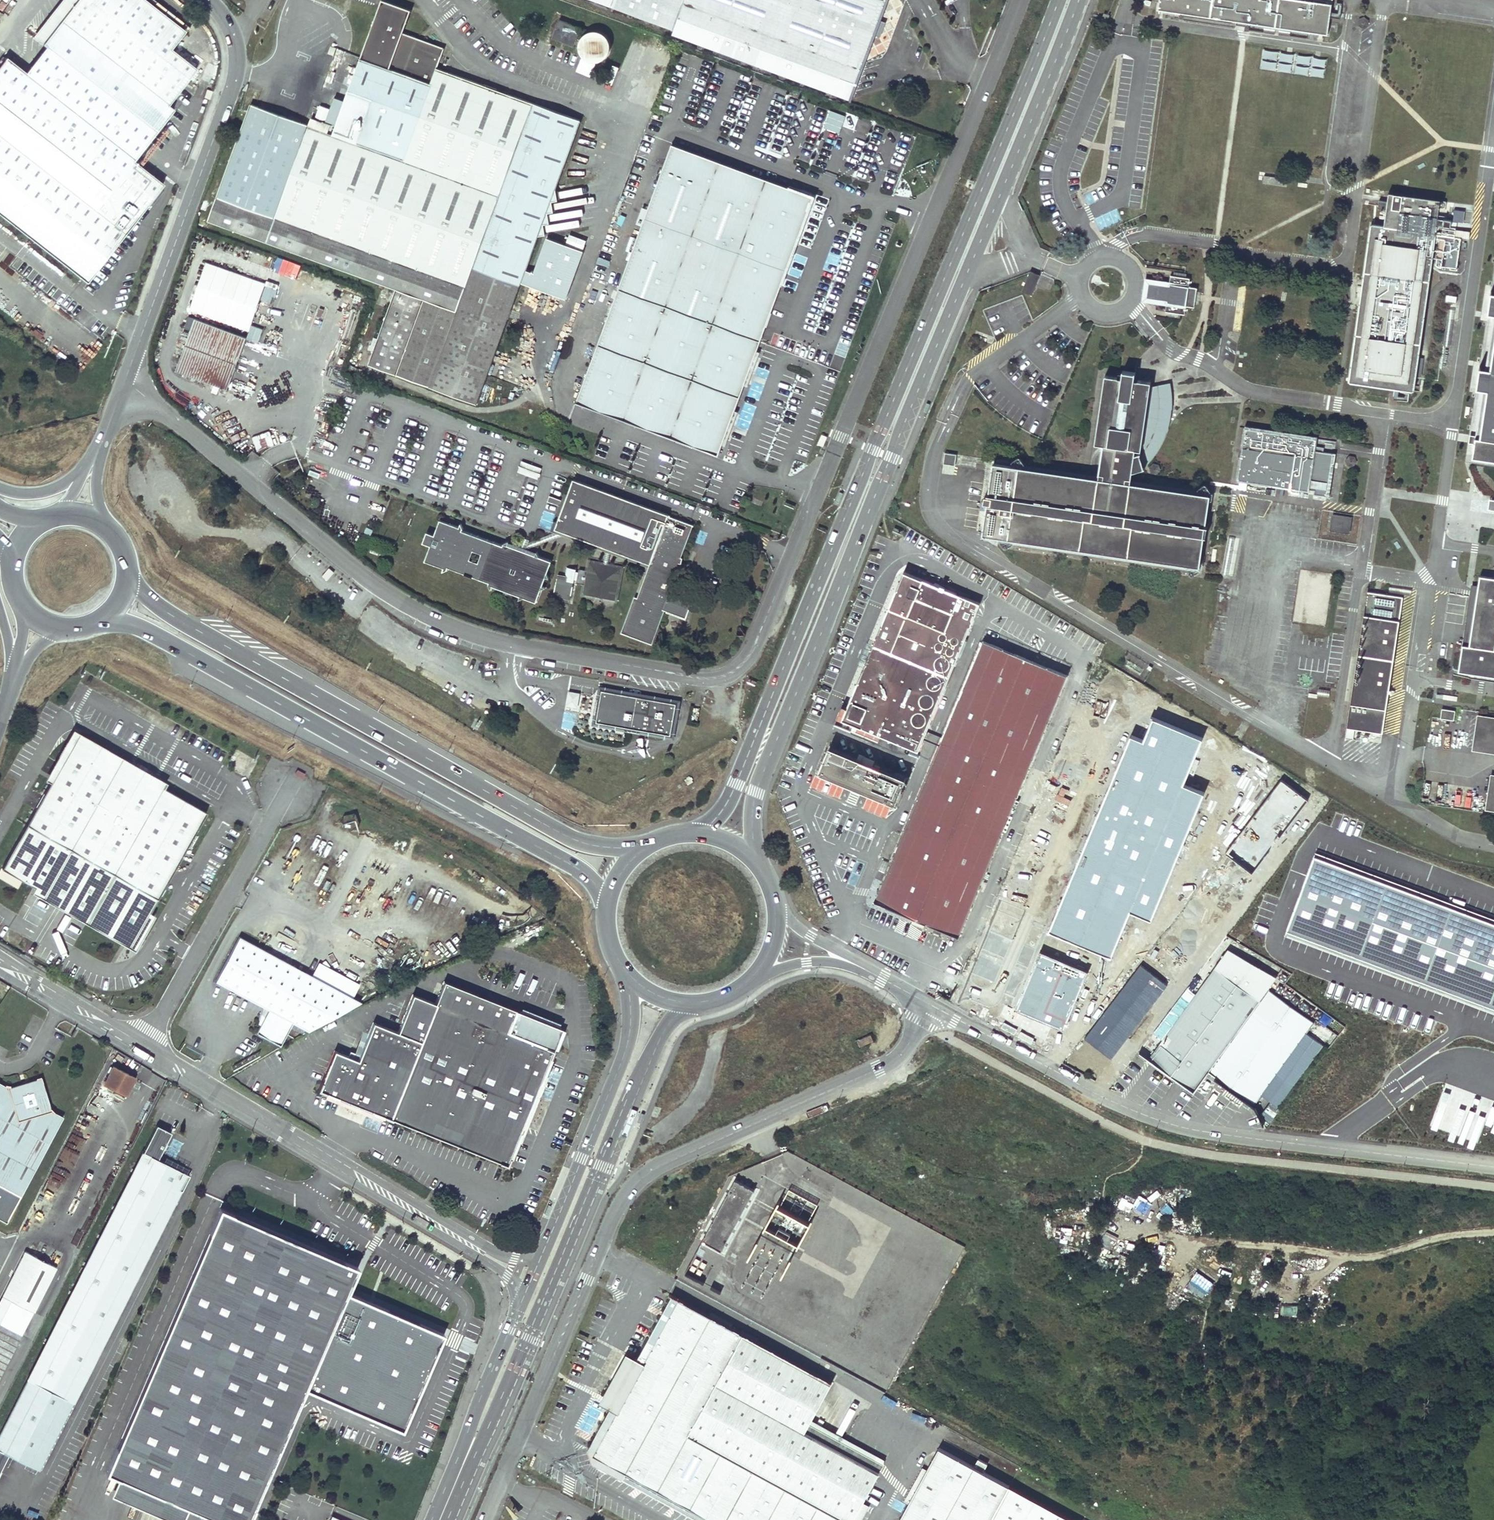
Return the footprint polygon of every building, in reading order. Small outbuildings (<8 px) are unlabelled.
[(146,0),(78,0),(47,40),(49,42),(25,73),(5,57),(0,63),(0,213),(86,281),(163,182),(133,158),(174,107),(169,103),(198,67),(174,48),(188,32),(146,0)] [(36,32),(47,40),(78,0),(61,0),(36,32)] [(674,32),(673,34),(849,99),(867,52),(881,14),(886,0),(589,0),(674,32)] [(1332,5),(1302,0),(1169,0),(1168,4),(1160,3),(1158,10),(1214,18),(1220,19),(1328,35),(1332,5)] [(380,1),(377,10),(381,11),(386,3),(380,1)] [(367,363),(476,403),(536,239),(543,238),(542,228),(547,227),(546,217),(551,216),(550,205),(556,204),(554,191),(578,124),(435,70),(440,56),(426,51),(428,44),(401,34),(410,12),(386,3),(381,11),(377,10),(332,132),(325,129),(328,122),(312,116),(309,123),(250,101),(207,218),(395,289),(367,363)] [(881,14),(867,52),(878,56),(892,18),(881,14)] [(551,41),(573,50),(580,31),(558,23),(551,41)] [(579,43),(578,45),(577,48),(577,51),(578,53),(579,56),(580,58),(581,60),(583,62),(586,64),(588,65),(591,65),(594,65),(596,65),(599,64),(601,63),(604,61),(605,59),(607,57),(608,54),(608,52),(608,49),(608,46),(607,44),(606,41),(604,39),(602,37),(600,36),(597,35),(595,34),(592,34),(589,35),(587,35),(584,37),(582,38),(580,40),(579,43)] [(442,50),(428,44),(426,51),(440,56),(442,50)] [(814,196),(672,143),(598,344),(582,387),(577,401),(654,430),(673,437),(718,454),(814,196)] [(1288,180),(1264,176),(1263,183),(1287,187),(1288,180)] [(1440,200),(1389,192),(1388,201),(1380,200),(1378,208),(1387,210),(1384,226),(1372,224),(1350,381),(1413,390),(1416,375),(1418,357),(1435,238),(1445,239),(1441,266),(1457,268),(1461,237),(1455,236),(1456,227),(1450,227),(1452,220),(1452,217),(1444,216),(1444,219),(1443,226),(1441,235),(1435,234),(1437,225),(1437,218),(1440,200)] [(1466,222),(1452,220),(1450,227),(1456,227),(1465,229),(1466,222)] [(1197,292),(1198,287),(1191,286),(1190,283),(1190,277),(1187,277),(1170,274),(1169,281),(1166,283),(1160,281),(1160,284),(1148,282),(1145,298),(1158,300),(1157,302),(1164,303),(1166,305),(1165,307),(1165,311),(1181,313),(1185,314),(1186,307),(1189,306),(1195,307),(1195,302),(1196,297),(1197,292)] [(1491,291),(1487,313),(1493,314),(1486,368),(1479,367),(1476,388),(1482,389),(1472,456),(1493,459),(1493,292),(1491,291)] [(1457,296),(1446,294),(1445,302),(1456,303),(1457,296)] [(195,317),(176,369),(228,388),(247,336),(195,317)] [(1098,475),(992,460),(982,532),(1199,564),(1209,492),(1129,480),(1131,469),(1144,465),(1142,462),(1136,452),(1133,454),(1134,449),(1140,450),(1140,447),(1143,447),(1148,440),(1152,433),(1156,425),(1157,419),(1158,414),(1159,406),(1159,400),(1158,400),(1158,396),(1158,394),(1158,390),(1157,386),(1157,383),(1149,385),(1150,379),(1139,377),(1133,377),(1135,369),(1122,367),(1121,375),(1104,372),(1094,441),(1102,442),(1097,472),(1098,472),(1098,475)] [(1167,388),(1166,381),(1157,383),(1157,386),(1158,390),(1158,394),(1158,396),(1158,400),(1159,400),(1159,406),(1158,414),(1157,419),(1156,425),(1152,433),(1148,440),(1143,447),(1140,447),(1140,450),(1134,449),(1133,454),(1136,452),(1142,462),(1148,457),(1152,451),(1157,444),(1161,436),(1164,428),(1166,421),(1167,415),(1168,408),(1168,401),(1168,394),(1167,388)] [(1315,438),(1245,428),(1238,481),(1308,491),(1308,489),(1314,490),(1313,492),(1327,494),(1333,452),(1322,450),(1313,449),(1314,445),(1315,438)] [(673,437),(654,430),(652,434),(671,441),(673,437)] [(827,437),(821,434),(817,445),(823,447),(827,437)] [(956,454),(945,452),(943,463),(955,465),(956,454)] [(557,520),(555,526),(598,542),(599,540),(608,544),(608,545),(651,562),(649,568),(638,596),(635,595),(622,632),(649,642),(662,608),(685,617),(691,602),(672,595),(679,570),(681,563),(683,557),(679,556),(692,524),(669,515),(670,513),(573,477),(568,492),(565,499),(562,498),(560,503),(563,505),(559,516),(557,520)] [(1396,506),(1412,509),(1413,500),(1398,497),(1396,506)] [(1350,518),(1333,515),(1331,529),(1348,532),(1350,518)] [(548,572),(553,559),(540,555),(537,550),(536,553),(526,549),(519,547),(509,543),(510,539),(506,540),(505,542),(465,527),(466,525),(462,522),(461,525),(451,522),(450,525),(442,522),(443,519),(442,518),(436,533),(428,530),(424,541),(432,544),(427,560),(446,567),(444,571),(450,570),(450,569),(479,579),(489,583),(488,584),(492,588),(493,585),(522,596),(521,599),(527,597),(537,601),(542,589),(546,586),(543,585),(547,575),(549,576),(548,572)] [(603,566),(607,566),(610,553),(649,568),(651,562),(608,545),(608,544),(599,540),(598,542),(555,526),(557,520),(554,519),(550,530),(554,532),(529,542),(530,538),(523,536),(519,547),(526,549),(526,548),(561,534),(605,551),(603,566)] [(613,596),(619,569),(607,566),(603,566),(590,563),(589,568),(587,568),(586,570),(580,569),(579,572),(576,572),(577,568),(566,566),(564,575),(564,577),(557,576),(553,593),(571,596),(575,577),(578,578),(577,580),(584,581),(583,584),(586,585),(584,590),(613,596)] [(679,570),(686,572),(688,564),(681,563),(679,570)] [(978,602),(903,571),(864,666),(859,677),(847,707),(846,711),(840,709),(835,721),(847,726),(849,721),(879,734),(917,749),(978,602)] [(1480,576),(1478,585),(1469,646),(1462,645),(1458,671),(1463,672),(1493,676),(1493,578),(1480,576)] [(1478,585),(1471,584),(1470,593),(1462,645),(1469,646),(1478,585)] [(1403,597),(1367,591),(1346,728),(1382,733),(1403,597)] [(1067,675),(983,640),(875,901),(958,936),(989,862),(997,843),(1062,685),(1067,675)] [(864,666),(856,663),(851,673),(859,677),(864,666)] [(1463,672),(1462,676),(1493,681),(1493,676),(1463,672)] [(1071,677),(1067,675),(1062,685),(1067,687),(1071,677)] [(112,676),(109,682),(121,688),(124,682),(112,676)] [(594,718),(599,690),(597,685),(589,724),(594,718)] [(678,700),(597,685),(599,690),(630,695),(630,694),(634,695),(634,696),(655,700),(655,699),(659,700),(659,701),(673,703),(678,700)] [(630,695),(599,690),(594,718),(604,724),(668,735),(669,727),(672,728),(675,719),(671,718),(673,703),(659,701),(659,700),(655,699),(655,700),(634,696),(634,695),(630,694),(630,695)] [(576,693),(567,691),(565,703),(574,705),(576,693)] [(1455,711),(1441,709),(1440,718),(1453,720),(1455,711)] [(561,729),(574,732),(578,713),(565,711),(561,729)] [(581,713),(580,721),(589,722),(590,714),(581,713)] [(1479,717),(1474,751),(1493,754),(1493,719),(1479,717)] [(604,724),(594,718),(589,724),(671,739),(668,735),(604,724)] [(1050,930),(1111,956),(1131,909),(1152,918),(1204,793),(1183,785),(1203,739),(1153,718),(1143,741),(1132,736),(1050,930)] [(877,739),(879,734),(849,721),(847,726),(877,739)] [(157,786),(159,786),(161,787),(163,782),(70,729),(42,778),(47,781),(56,764),(59,760),(62,756),(66,753),(70,751),(74,749),(79,748),(84,748),(88,748),(94,749),(98,751),(102,754),(107,757),(110,761),(112,765),(114,767),(116,770),(119,773),(123,776),(127,779),(130,781),(132,782),(135,783),(138,784),(141,785),(144,785),(149,786),(154,786),(157,786)] [(606,739),(613,740),(614,731),(607,730),(606,739)] [(104,927),(107,928),(110,929),(113,930),(117,930),(121,930),(125,929),(129,928),(132,927),(135,925),(138,923),(140,921),(142,918),(146,911),(203,811),(161,787),(159,786),(157,786),(154,786),(149,786),(144,785),(141,785),(138,784),(135,783),(132,782),(130,781),(127,779),(123,776),(119,773),(116,770),(114,767),(112,765),(110,761),(107,757),(102,754),(98,751),(94,749),(88,748),(84,748),(79,748),(74,749),(70,751),(66,753),(62,756),(59,760),(56,764),(47,781),(0,863),(0,868),(31,886),(104,927)] [(858,765),(826,752),(817,773),(852,787),(859,790),(894,804),(903,783),(865,768),(858,765)] [(816,779),(850,793),(852,787),(817,773),(816,776),(818,776),(816,779)] [(689,777),(684,780),(687,785),(692,782),(689,777)] [(1225,853),(1251,872),(1308,800),(1282,780),(1225,853)] [(894,804),(859,790),(857,796),(891,810),(892,807),(893,807),(894,804)] [(1002,845),(997,843),(989,862),(994,864),(1002,845)] [(1316,854),(1287,931),(1493,1008),(1493,920),(1316,854)] [(107,928),(104,927),(31,886),(28,890),(131,949),(151,914),(146,911),(142,918),(140,921),(138,923),(135,925),(132,927),(129,928),(125,929),(121,930),(117,930),(113,930),(110,929),(107,928)] [(531,941),(541,937),(536,926),(526,930),(531,941)] [(238,936),(215,980),(267,1008),(255,1031),(279,1044),(290,1024),(295,1028),(297,1024),(307,1029),(359,1000),(238,936)] [(1170,1078),(1251,966),(1227,949),(1147,1061),(1159,1069),(1170,1078)] [(1017,1010),(1064,1030),(1088,973),(1041,953),(1017,1010)] [(1084,1037),(1110,1058),(1167,986),(1141,966),(1084,1037)] [(1181,1085),(1192,1093),(1205,1073),(1266,990),(1273,981),(1251,966),(1170,1078),(1181,1085)] [(514,1009),(442,980),(435,1002),(389,1117),(506,1164),(528,1108),(552,1049),(561,1028),(514,1009)] [(1205,1073),(1232,1091),(1291,1007),(1266,990),(1205,1073)] [(334,1050),(319,1089),(355,1104),(389,1117),(435,1002),(426,999),(411,993),(397,1030),(380,1024),(373,1022),(359,1059),(334,1050)] [(1291,1007),(1232,1091),(1256,1108),(1265,1127),(1324,1046),(1307,1036),(1315,1024),(1291,1007)] [(297,1024),(295,1028),(303,1032),(307,1029),(297,1024)] [(871,1034),(856,1040),(859,1048),(874,1041),(871,1034)] [(112,1065),(103,1082),(125,1094),(134,1076),(112,1065)] [(6,1222),(63,1116),(51,1109),(40,1076),(10,1085),(7,1085),(4,1084),(0,1082),(0,1219),(6,1222)] [(319,1089),(317,1094),(345,1105),(343,1111),(358,1117),(361,1111),(387,1122),(389,1117),(355,1104),(319,1089)] [(0,1430),(0,1468),(8,1453),(37,1468),(185,1177),(157,1163),(174,1129),(157,1120),(0,1430)] [(753,1191),(734,1181),(701,1243),(720,1254),(753,1191)] [(1163,1215),(1172,1207),(1157,1189),(1147,1196),(1163,1215)] [(218,1206),(105,1470),(222,1519),(244,1519),(302,1385),(401,1427),(442,1332),(346,1292),(357,1265),(218,1206)] [(906,1364),(962,1244),(925,1228),(925,1239),(918,1255),(918,1243),(910,1243),(905,1253),(902,1253),(902,1257),(909,1260),(908,1291),(871,1290),(870,1292),(870,1305),(867,1311),(876,1316),(885,1297),(884,1329),(898,1335),(898,1342),(907,1343),(906,1364)] [(1098,1243),(1110,1250),(1116,1240),(1104,1233),(1098,1243)] [(0,1320),(0,1373),(31,1310),(33,1311),(56,1266),(24,1250),(1,1295),(10,1299),(0,1320)] [(1186,1286),(1203,1298),(1213,1282),(1196,1271),(1186,1286)] [(1294,1284),(1295,1275),(1288,1273),(1286,1282),(1294,1284)] [(1318,1287),(1314,1294),(1322,1299),(1327,1292),(1318,1287)] [(591,1436),(584,1438),(591,1468),(604,1464),(702,1519),(852,1519),(878,1472),(803,1430),(809,1419),(830,1382),(670,1294),(591,1436)] [(1279,1308),(1268,1307),(1268,1316),(1278,1317),(1279,1308)] [(884,1461),(809,1419),(803,1430),(878,1472),(884,1461)] [(943,1441),(931,1464),(929,1469),(913,1498),(900,1519),(989,1519),(1012,1478),(943,1441)] [(908,1495),(913,1498),(929,1469),(931,1464),(926,1462),(908,1495)] [(1012,1478),(989,1519),(1088,1519),(1012,1478)] [(163,1519),(142,1510),(137,1519),(162,1519),(163,1519)]
